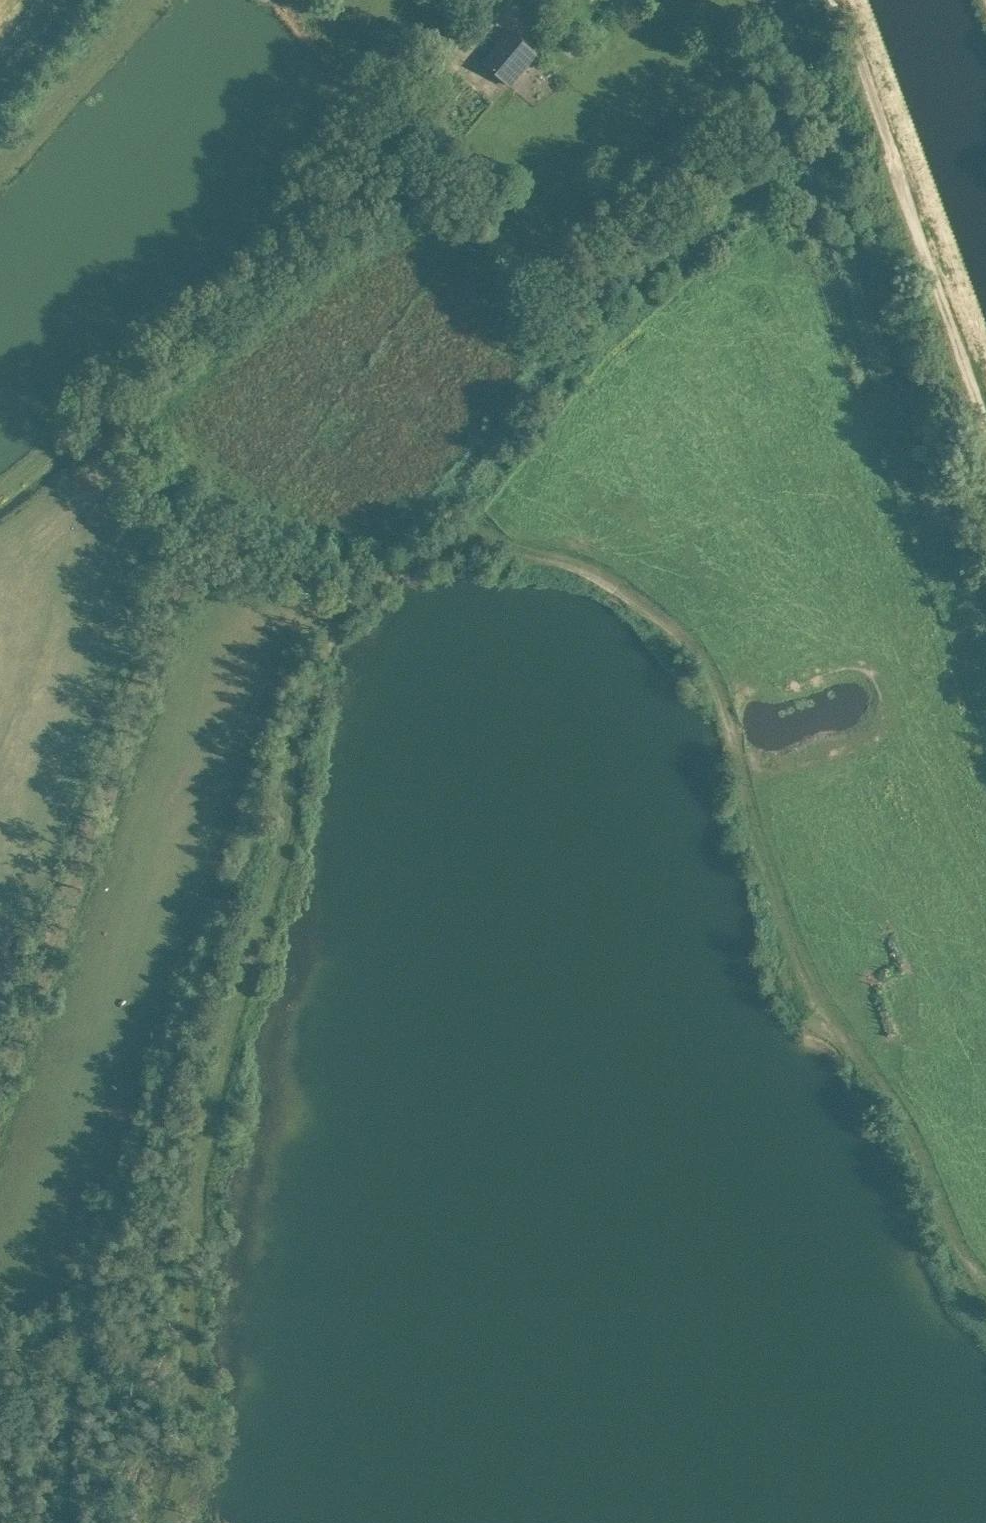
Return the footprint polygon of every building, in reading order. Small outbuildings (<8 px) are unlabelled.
[(538,54),(531,49),(506,27),(477,61),(508,88),(538,54)]
